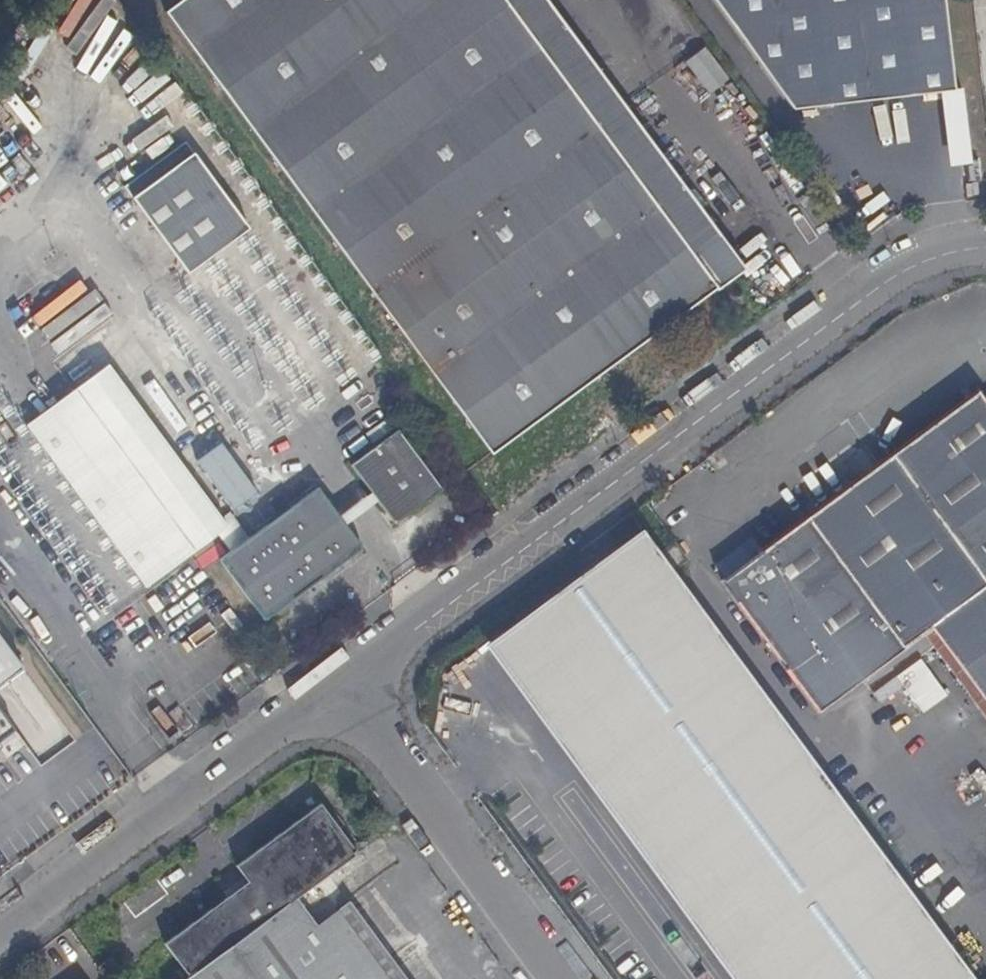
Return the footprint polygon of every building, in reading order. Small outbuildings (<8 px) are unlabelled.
[(36,87),(65,105),(78,113),(127,36),(70,0),(59,0),(15,74),(36,87)] [(536,0),(183,0),(166,13),(491,456),(737,274),(536,0)] [(737,274),(744,269),(546,0),(536,0),(737,274)] [(792,110),(953,91),(944,0),(713,0),(792,110)] [(707,3),(694,11),(749,91),(762,82),(707,3)] [(705,94),(726,80),(703,47),(683,61),(705,94)] [(197,158),(136,200),(189,275),(249,232),(197,158)] [(981,183),(980,164),(967,166),(969,184),(981,183)] [(92,310),(55,337),(75,363),(112,336),(92,310)] [(75,363),(55,337),(43,345),(62,372),(75,363)] [(145,587),(227,527),(109,365),(27,424),(145,587)] [(763,550),(978,392),(985,403),(985,388),(979,379),(757,543),(763,550)] [(763,550),(722,581),(819,713),(924,635),(932,630),(985,704),(985,403),(978,392),(763,550)] [(385,511),(408,515),(443,490),(398,430),(351,465),(385,511)] [(222,444),(199,461),(234,510),(258,493),(222,444)] [(220,560),(265,621),(363,549),(318,487),(220,560)] [(640,531),(504,634),(755,978),(972,978),(673,573),(660,554),(640,531)] [(675,543),(660,554),(673,573),(689,562),(675,543)] [(924,635),(985,719),(985,704),(932,630),(924,635)] [(0,634),(0,685),(24,666),(0,634)] [(919,713),(943,697),(917,659),(893,676),(919,713)] [(16,732),(0,704),(0,743),(16,732)] [(330,944),(317,926),(297,898),(356,855),(320,805),(236,867),(247,883),(164,944),(190,978),(188,978),(283,978),(330,944)] [(330,944),(353,927),(339,909),(317,926),(330,944)] [(353,927),(330,944),(356,978),(390,978),(353,927)] [(330,944),(283,978),(356,978),(330,944)] [(112,958),(107,962),(117,977),(123,972),(112,958)] [(107,962),(97,969),(105,978),(114,978),(117,977),(107,962)]
